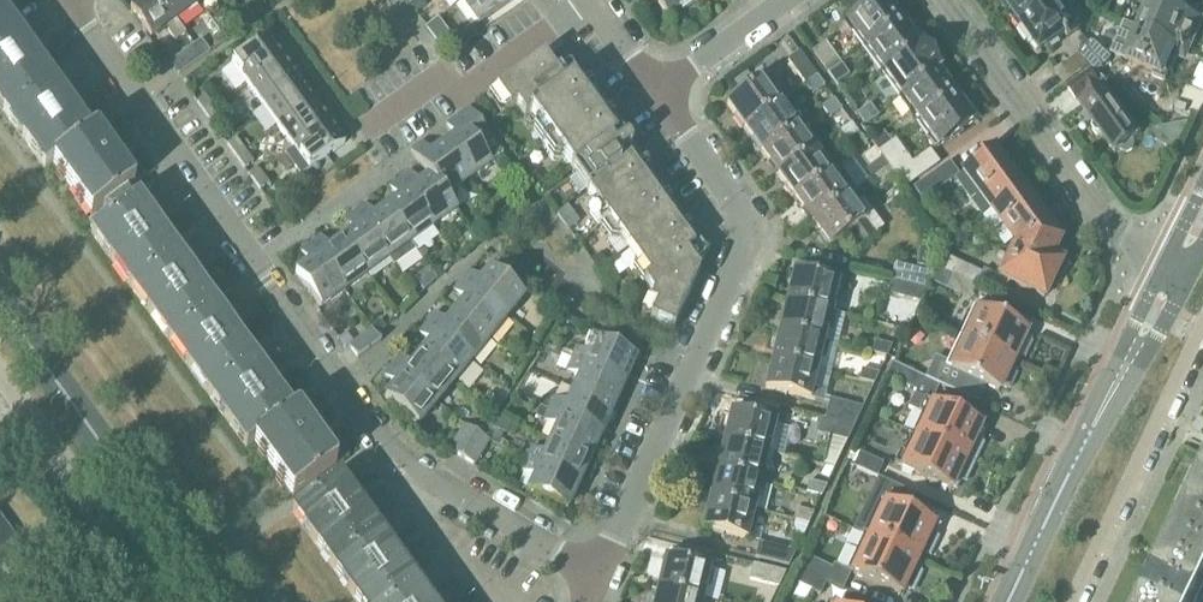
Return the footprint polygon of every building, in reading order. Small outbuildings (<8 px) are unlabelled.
[(162,0),(141,0),(131,8),(151,37),(166,27),(175,39),(185,32),(176,18),(162,0)] [(176,18),(199,2),(197,0),(162,0),(176,18)] [(461,1),(477,24),(511,0),(462,0),(461,1)] [(666,15),(688,0),(655,0),(666,15)] [(901,22),(900,20),(901,16),(894,7),(890,7),(885,0),(876,0),(843,24),(851,35),(855,32),(866,47),(901,22)] [(1011,10),(1010,15),(1019,28),(1057,0),(1004,0),(1011,10)] [(1019,28),(1028,41),(1032,40),(1041,51),(1050,44),(1051,46),(1058,41),(1057,39),(1065,34),(1068,37),(1080,29),(1059,0),(1057,0),(1019,28)] [(1139,30),(1176,46),(1187,51),(1199,23),(1182,16),(1184,11),(1169,5),(1157,0),(1151,0),(1150,4),(1147,2),(1144,10),(1147,11),(1139,30)] [(249,23),(257,17),(249,6),(241,11),(249,23)] [(9,22),(0,9),(0,28),(9,22)] [(242,28),(249,23),(241,11),(234,16),(242,28)] [(1,109),(48,75),(32,54),(33,53),(26,43),(25,44),(9,22),(0,28),(0,107),(1,109)] [(901,22),(866,47),(862,50),(879,74),(919,46),(918,45),(919,42),(912,33),(909,33),(901,22)] [(1124,24),(1113,53),(1127,59),(1155,71),(1153,76),(1166,82),(1169,73),(1177,56),(1173,54),(1176,46),(1139,30),(1124,24)] [(268,37),(232,63),(248,85),(288,55),(279,42),(274,45),(268,37)] [(203,56),(210,51),(201,39),(194,45),(203,56)] [(1092,41),(1079,55),(1093,69),(1099,72),(1111,59),(1092,41)] [(813,52),(829,74),(840,65),(825,44),(813,52)] [(921,44),(919,46),(879,74),(897,99),(939,69),(938,67),(935,69),(929,61),(930,56),(921,44)] [(194,45),(170,62),(179,74),(203,56),(194,45)] [(799,52),(788,60),(805,84),(817,76),(799,52)] [(288,55),(248,85),(264,108),(301,82),(293,72),(298,68),(288,55)] [(542,55),(486,96),(500,115),(515,104),(524,116),(530,112),(552,142),(544,147),(555,161),(561,162),(564,160),(576,176),(569,181),(579,195),(587,190),(595,203),(591,206),(590,212),(601,227),(609,221),(650,278),(644,282),(653,295),(644,317),(674,331),(700,273),(700,272),(684,251),(691,245),(629,159),(632,157),(628,151),(631,149),(631,147),(630,144),(627,141),(624,139),(617,144),(614,140),(615,139),(571,78),(563,84),(543,56),(542,55)] [(1089,67),(1079,55),(1056,72),(1064,84),(1089,67)] [(840,65),(829,74),(836,84),(847,75),(840,65)] [(939,69),(897,99),(916,125),(955,96),(947,85),(948,82),(942,74),(938,73),(940,71),(939,69)] [(1099,72),(1093,69),(1068,88),(1077,100),(1086,93),(1092,101),(1082,108),(1088,115),(1086,116),(1090,122),(1092,121),(1094,124),(1092,129),(1097,135),(1101,135),(1102,135),(1114,153),(1121,148),(1121,150),(1123,151),(1125,151),(1126,152),(1128,152),(1129,151),(1131,150),(1132,149),(1133,148),(1133,146),(1134,144),(1133,143),(1133,142),(1132,141),(1132,140),(1137,136),(1099,83),(1104,79),(1099,72)] [(92,136),(91,135),(70,106),(71,105),(64,96),(63,97),(48,75),(1,109),(45,170),(53,163),(92,136)] [(817,76),(805,84),(813,95),(824,86),(817,76)] [(764,79),(728,105),(736,117),(737,115),(746,127),(744,128),(744,129),(780,102),(764,79)] [(301,82),(264,108),(280,129),(316,103),(301,82)] [(955,96),(916,125),(934,151),(974,122),(965,110),(966,107),(960,99),(956,98),(955,96)] [(197,102),(207,116),(215,110),(205,97),(197,102)] [(822,108),(830,118),(841,110),(834,99),(822,108)] [(780,102),(744,129),(753,140),(754,139),(762,150),(761,151),(762,152),(797,126),(780,102)] [(316,103),(280,129),(293,148),(306,138),(334,118),(325,105),(320,108),(316,103)] [(869,106),(858,114),(865,124),(877,115),(869,106)] [(491,164),(502,155),(468,108),(457,117),(491,164)] [(215,110),(207,116),(215,127),(223,121),(215,110)] [(445,125),(445,126),(454,137),(441,146),(467,181),(491,164),(457,117),(445,125)] [(293,148),(285,153),(301,175),(309,169),(345,143),(339,135),(344,131),(334,118),(306,138),(293,148)] [(839,131),(847,142),(858,133),(851,123),(839,131)] [(797,126),(762,152),(770,163),(771,162),(779,173),(778,174),(778,175),(814,149),(797,126)] [(103,209),(111,220),(135,204),(128,192),(136,187),(119,164),(119,163),(111,153),(96,131),(91,135),(92,136),(53,163),(91,216),(91,217),(91,218),(103,209)] [(890,143),(883,133),(871,142),(879,152),(890,143)] [(228,145),(238,158),(246,152),(236,139),(228,145)] [(894,140),(879,152),(905,187),(926,172),(926,173),(938,164),(929,151),(912,164),(894,140)] [(410,151),(417,161),(429,177),(430,176),(445,197),(446,196),(467,181),(441,146),(430,154),(421,143),(410,151)] [(814,149),(778,175),(787,186),(788,185),(796,197),(795,198),(796,199),(831,173),(814,149)] [(993,149),(962,171),(979,196),(984,192),(995,207),(1025,185),(1012,168),(1009,170),(999,157),(993,149)] [(246,152),(238,158),(245,169),(253,163),(246,152)] [(878,161),(866,170),(872,179),(873,178),(884,170),(878,161)] [(924,181),(914,188),(923,200),(954,178),(958,175),(949,163),(945,166),(924,181)] [(831,173),(796,199),(803,209),(804,209),(813,221),(812,222),(813,222),(848,196),(857,190),(840,167),(831,173)] [(260,172),(252,178),(260,190),(269,184),(260,172)] [(430,176),(429,177),(418,184),(409,173),(398,181),(433,227),(456,210),(446,196),(445,197),(430,176)] [(433,227),(398,181),(389,188),(397,199),(384,209),(410,244),(433,227)] [(1025,185),(995,207),(1006,222),(1001,226),(1018,248),(1051,227),(1034,204),(1037,202),(1025,185)] [(513,196),(521,207),(533,199),(525,188),(513,196)] [(848,196),(813,222),(820,233),(821,232),(831,245),(848,232),(858,246),(875,234),(885,226),(864,198),(854,205),(848,196)] [(91,234),(126,282),(172,249),(156,227),(157,227),(150,217),(149,217),(138,202),(135,204),(111,220),(91,234)] [(415,250),(410,244),(384,209),(374,217),(365,205),(354,213),(388,260),(392,266),(415,250)] [(388,260),(354,213),(345,220),(353,232),(340,242),(366,277),(388,260)] [(88,221),(92,228),(93,229),(101,223),(95,216),(88,221)] [(950,259),(944,272),(953,276),(976,287),(1002,299),(1010,282),(1044,298),(1047,291),(1051,284),(1056,286),(1066,265),(1061,263),(1051,258),(1060,240),(1063,237),(1055,226),(1052,229),(1051,227),(1018,248),(1009,267),(1004,264),(998,277),(984,270),(982,274),(950,259)] [(366,277),(340,242),(329,249),(321,237),(310,245),(344,292),(366,277)] [(344,292),(310,245),(300,252),(309,264),(296,273),(321,309),(344,292)] [(126,282),(165,336),(210,302),(194,280),(195,279),(189,270),(188,271),(172,249),(126,282)] [(893,264),(890,280),(925,288),(929,282),(932,274),(893,264)] [(932,274),(929,282),(946,290),(953,276),(944,272),(935,268),(932,274)] [(462,282),(507,318),(525,296),(491,269),(481,281),(470,272),(462,282)] [(795,273),(787,302),(832,312),(839,283),(795,273)] [(953,276),(946,290),(970,301),(976,287),(953,276)] [(890,280),(887,292),(920,300),(925,288),(890,280)] [(462,282),(454,292),(465,301),(456,312),(489,339),(507,318),(462,282)] [(165,336),(203,389),(250,355),(234,334),(235,333),(228,323),(227,324),(210,302),(165,336)] [(843,315),(832,312),(787,302),(780,330),(836,344),(843,315)] [(1027,332),(979,309),(965,340),(1012,361),(1015,354),(1018,356),(1019,355),(1022,356),(1030,339),(1024,337),(1027,332)] [(489,339),(456,312),(446,324),(435,315),(427,324),(472,360),(489,339)] [(472,360),(427,324),(419,334),(430,343),(421,355),(455,382),(472,360)] [(780,330),(773,360),(829,373),(836,344),(780,330)] [(382,342),(377,335),(373,331),(350,347),(358,359),(382,342)] [(572,361),(624,384),(636,358),(597,340),(590,355),(577,349),(572,361)] [(1009,367),(1012,361),(965,340),(952,368),(943,364),(933,368),(927,380),(936,384),(976,403),(984,386),(999,392),(1002,386),(1006,388),(1014,371),(1011,370),(1012,368),(1009,367)] [(875,341),(872,353),(887,357),(892,346),(875,341)] [(250,355),(203,389),(246,449),(255,443),(293,414),(272,386),(273,386),(266,377),(265,377),(250,355)] [(455,382),(421,355),(412,366),(400,357),(393,367),(437,403),(455,382)] [(574,392),(613,409),(624,384),(572,361),(562,356),(557,367),(567,371),(566,372),(580,378),(574,392)] [(822,402),(829,373),(773,360),(766,388),(822,402)] [(936,384),(927,380),(892,364),(886,376),(917,391),(909,408),(927,416),(918,436),(970,461),(979,441),(975,439),(981,425),(928,401),(936,384)] [(437,403),(393,367),(385,377),(396,386),(385,399),(418,426),(437,403)] [(862,369),(859,381),(874,384),(879,374),(862,369)] [(541,407),(602,434),(613,409),(574,392),(560,386),(554,400),(545,397),(541,407)] [(825,418),(855,425),(863,408),(830,399),(825,418)] [(551,442),(591,459),(602,434),(541,407),(540,407),(535,417),(544,421),(544,422),(557,428),(551,442)] [(293,497),(336,466),(320,445),(321,444),(313,432),(312,433),(297,411),(293,414),(255,443),(293,495),(292,496),(293,497)] [(731,412),(724,442),(768,452),(768,454),(779,457),(787,426),(776,423),(731,412)] [(834,469),(855,425),(825,418),(825,420),(822,419),(818,434),(829,437),(821,466),(834,469)] [(480,422),(474,432),(477,434),(486,439),(492,428),(480,422)] [(463,426),(449,451),(462,459),(477,434),(474,432),(463,426)] [(492,428),(486,439),(488,441),(498,446),(504,435),(492,428)] [(477,434),(462,459),(474,466),(488,441),(486,439),(477,434)] [(895,449),(889,462),(951,491),(957,478),(961,480),(970,461),(918,436),(909,455),(895,449)] [(527,460),(579,484),(591,459),(551,442),(545,455),(532,449),(527,460)] [(724,442),(717,470),(762,481),(765,469),(768,454),(768,452),(724,442)] [(860,453),(853,467),(876,478),(883,464),(860,453)] [(567,511),(569,506),(579,484),(527,460),(521,472),(534,478),(528,493),(567,511)] [(717,470),(709,499),(741,506),(755,509),(762,481),(717,470)] [(1202,583),(1202,471),(1191,496),(1169,541),(1141,601),(1194,601),(1202,583)] [(339,478),(301,506),(292,512),(327,560),(374,527),(359,506),(358,504),(358,503),(352,494),(351,494),(349,491),(339,478)] [(809,482),(807,492),(822,496),(827,486),(809,482)] [(868,521),(861,534),(869,538),(916,561),(917,559),(919,553),(922,554),(922,553),(925,554),(935,534),(930,532),(934,524),(902,510),(910,493),(893,485),(886,482),(878,498),(885,502),(883,506),(875,524),(868,521)] [(709,499),(702,528),(752,540),(755,528),(750,527),(755,509),(741,506),(709,499)] [(794,520),(800,522),(809,524),(814,513),(797,509),(794,520)] [(2,581),(32,559),(0,515),(0,601),(18,601),(2,581)] [(357,601),(379,601),(411,579),(396,557),(396,556),(389,547),(374,527),(327,560),(357,601)] [(869,538),(852,574),(900,596),(904,587),(909,589),(918,570),(915,569),(916,567),(913,566),(916,561),(869,538)] [(796,551),(759,542),(755,557),(789,566),(796,551)] [(804,555),(797,568),(826,582),(843,590),(852,572),(835,564),(833,569),(810,558),(804,555)] [(663,559),(657,586),(702,598),(709,570),(663,559)] [(786,573),(753,565),(750,580),(779,587),(786,573)] [(797,569),(790,582),(791,582),(820,596),(826,582),(797,568),(797,569)] [(428,600),(427,601),(411,579),(379,601),(430,601),(428,600)] [(702,598),(657,586),(653,601),(701,601),(702,598)]
